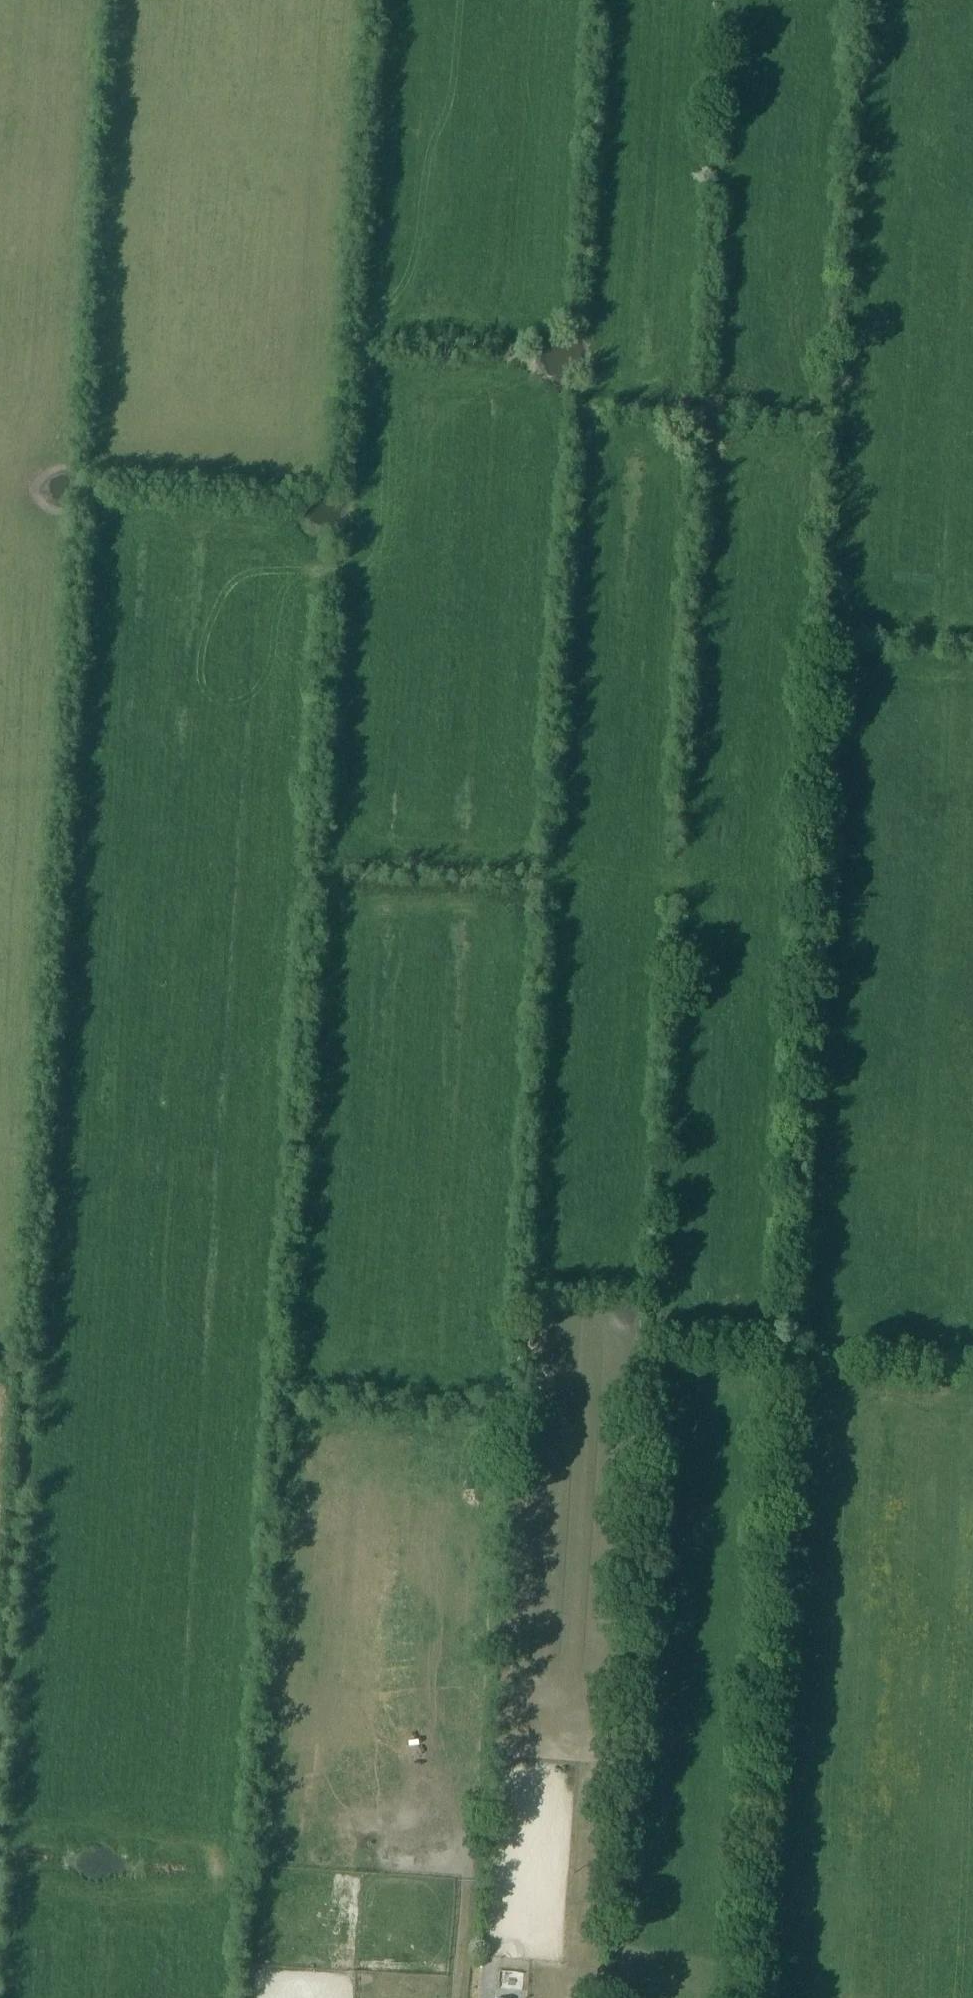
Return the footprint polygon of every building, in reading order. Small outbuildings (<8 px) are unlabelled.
[(501,1986),(524,1987),(525,1970),(502,1970),(501,1986)]
